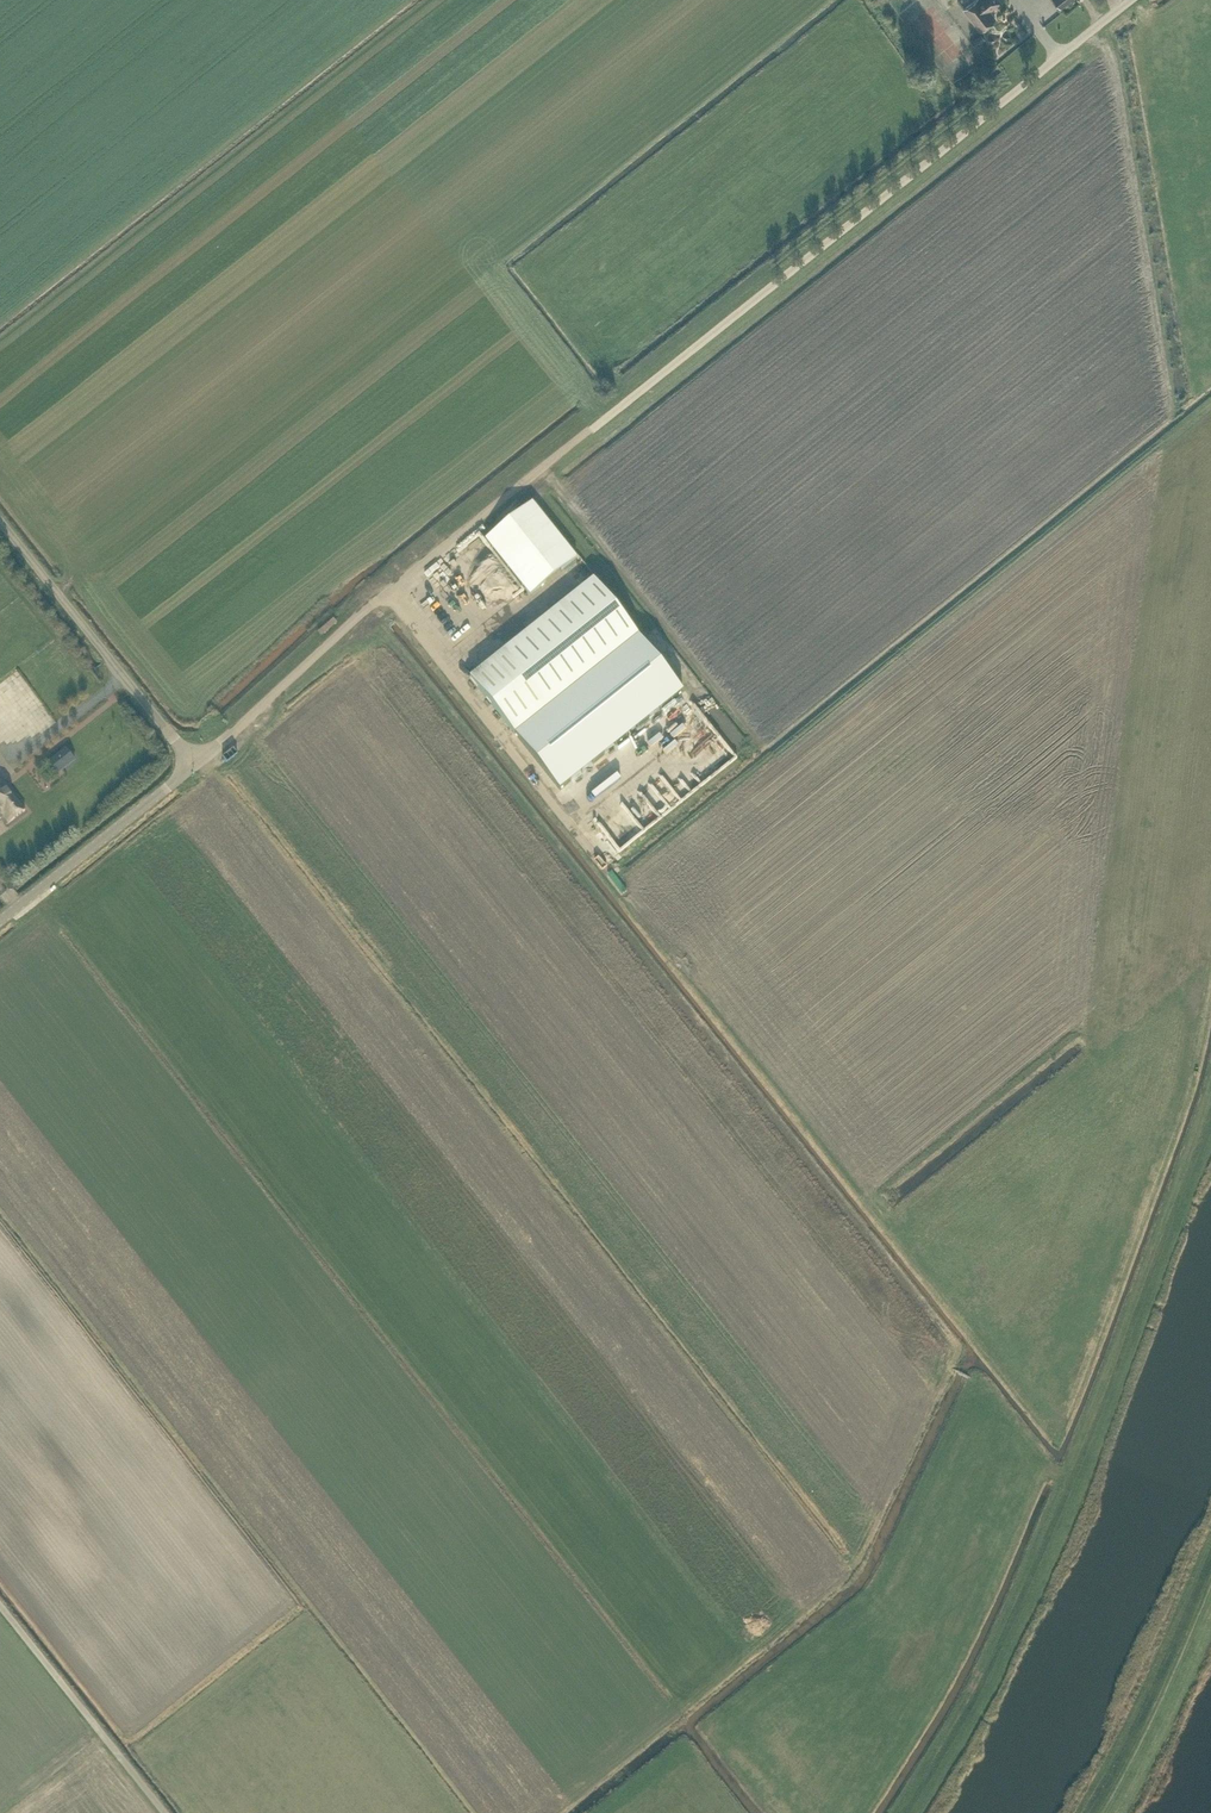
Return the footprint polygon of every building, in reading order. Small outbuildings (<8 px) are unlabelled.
[(995,18),(989,10),(1000,1),(999,0),(974,0),(963,9),(980,30),(995,18)] [(971,39),(974,44),(984,37),(980,32),(971,39)] [(485,541),(530,597),(577,559),(532,504),(485,541)] [(470,679),(515,735),(638,637),(593,581),(470,679)] [(445,609),(439,615),(445,620),(451,615),(445,609)] [(58,777),(75,763),(65,750),(48,764),(58,777)] [(25,812),(24,811),(24,812),(2,783),(0,785),(0,820),(3,818),(9,824),(25,812)]
